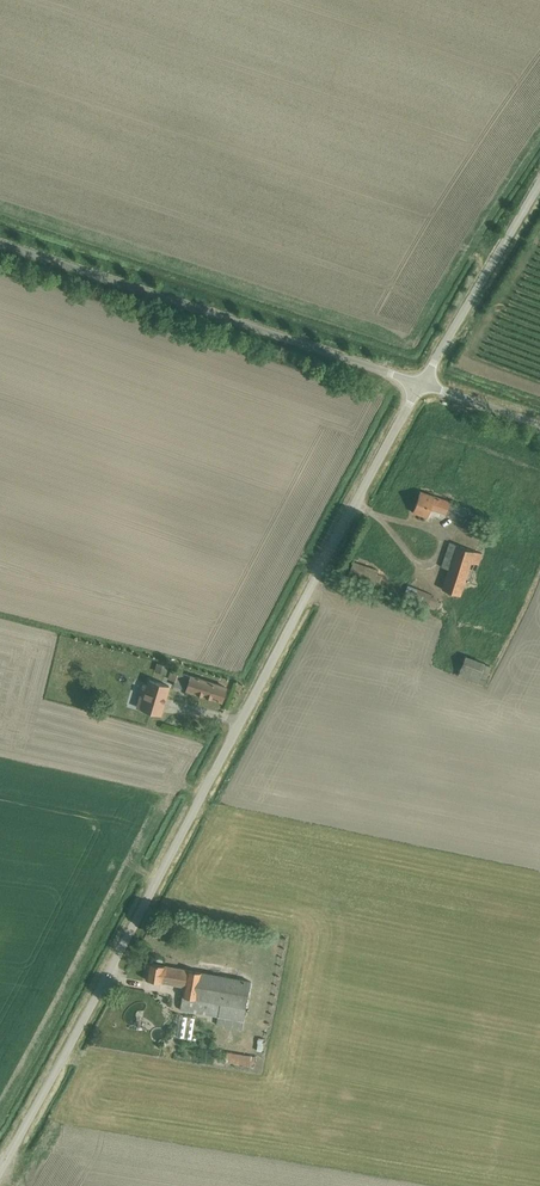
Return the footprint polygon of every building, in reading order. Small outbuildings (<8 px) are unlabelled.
[(420,491),(412,512),(427,517),(430,508),(449,515),(449,516),(463,521),(467,508),(449,502),(449,501),(420,491)] [(459,595),(470,563),(477,565),(481,553),(449,543),(441,567),(447,569),(441,588),(459,595)] [(376,573),(377,570),(353,561),(348,574),(378,585),(382,575),(376,573)] [(415,602),(420,589),(408,585),(403,598),(415,602)] [(157,663),(155,672),(166,675),(169,666),(157,663)] [(178,681),(176,686),(196,692),(223,701),(227,687),(180,673),(178,681)] [(143,684),(139,696),(144,697),(140,709),(160,715),(169,685),(149,680),(147,685),(143,684)] [(251,981),(225,976),(147,962),(144,978),(184,986),(180,1010),(218,1016),(216,1025),(242,1030),(251,981)] [(130,1026),(141,1026),(142,1012),(131,1011),(130,1026)] [(179,1015),(176,1036),(191,1038),(193,1016),(179,1015)] [(252,1036),(250,1050),(257,1051),(259,1037),(252,1036)] [(229,1064),(245,1065),(246,1047),(231,1046),(229,1064)]
